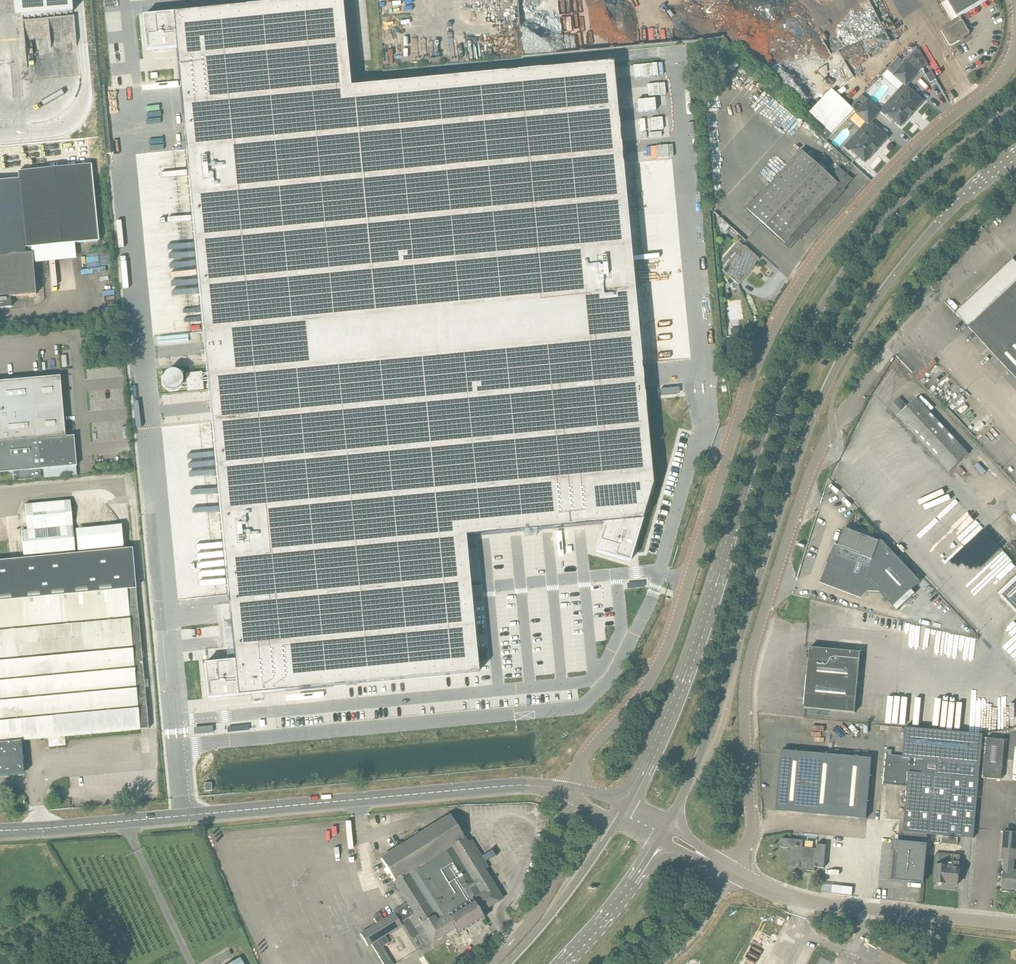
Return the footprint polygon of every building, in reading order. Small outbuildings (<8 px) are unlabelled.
[(15,29),(74,24),(72,0),(12,0),(15,29)] [(145,10),(148,46),(178,43),(229,645),(199,648),(201,681),(468,659),(457,524),(607,510),(596,553),(628,561),(652,483),(616,69),(355,92),(353,92),(351,92),(343,0),(261,0),(145,10)] [(988,0),(946,0),(957,18),(988,0)] [(532,9),(522,9),(521,32),(532,32),(532,9)] [(952,46),(970,35),(970,33),(961,17),(942,28),(941,31),(950,45),(952,46)] [(920,50),(916,50),(904,63),(917,75),(922,69),(929,65),(920,50)] [(907,86),(917,75),(904,63),(899,58),(888,70),(904,85),(880,111),(881,112),(892,122),(894,120),(901,127),(924,102),(907,86)] [(931,83),(937,79),(932,71),(926,74),(931,83)] [(854,111),(857,113),(856,114),(867,123),(844,148),(856,158),(858,156),(865,163),(888,138),(881,131),(871,123),(881,112),(880,111),(868,101),(862,95),(852,106),(856,110),(854,111)] [(832,134),(826,128),(820,135),(826,141),(832,134)] [(798,241),(845,189),(853,180),(839,167),(831,177),(802,150),(748,210),(785,243),(791,236),(798,241)] [(10,308),(9,297),(36,295),(33,263),(32,253),(25,254),(25,247),(31,247),(74,243),(98,241),(91,165),(18,171),(18,179),(0,181),(0,309),(10,308)] [(724,220),(723,221),(719,225),(726,231),(730,227),(730,226),(724,220)] [(744,247),(739,242),(732,249),(739,256),(730,267),(728,265),(723,271),(739,285),(752,271),(751,269),(760,259),(745,246),(744,247)] [(1013,259),(955,312),(969,327),(968,327),(1015,379),(1015,263),(1013,259)] [(702,268),(703,281),(712,281),(712,268),(702,268)] [(203,389),(202,372),(186,374),(187,391),(203,389)] [(38,479),(41,479),(40,469),(43,469),(44,478),(77,475),(76,466),(77,466),(74,436),(65,437),(60,376),(0,382),(0,473),(13,472),(13,481),(38,479)] [(661,396),(677,394),(677,387),(660,389),(661,396)] [(907,407),(899,399),(888,408),(949,473),(969,455),(916,399),(907,407)] [(675,408),(676,421),(688,420),(688,408),(675,408)] [(21,530),(23,557),(75,552),(70,500),(25,504),(27,530),(21,530)] [(866,539),(861,537),(862,535),(845,529),(839,546),(836,544),(821,582),(861,597),(869,589),(870,589),(876,590),(877,589),(897,610),(915,593),(912,590),(920,582),(881,540),(879,542),(879,541),(867,537),(866,539)] [(18,769),(16,746),(16,741),(17,741),(65,737),(140,730),(148,729),(136,589),(132,549),(0,561),(0,771),(18,769)] [(998,595),(1015,614),(1015,579),(998,595)] [(855,713),(860,653),(810,648),(804,708),(855,713)] [(196,728),(196,734),(213,733),(212,726),(196,728)] [(973,839),(979,778),(983,738),(984,735),(905,728),(903,756),(886,755),(883,782),(908,785),(903,833),(905,833),(904,843),(893,842),(893,851),(891,881),(923,884),(926,855),(925,855),(927,835),(973,839)] [(1001,780),(1005,740),(987,739),(984,778),(1001,780)] [(867,820),(871,759),(782,751),(776,811),(867,820)] [(466,843),(450,817),(433,827),(381,860),(407,903),(393,912),(392,909),(381,916),(380,915),(374,919),(377,924),(361,934),(368,946),(371,944),(383,963),(393,963),(382,947),(389,943),(384,936),(401,926),(400,923),(408,918),(426,946),(454,928),(458,935),(483,919),(479,913),(502,899),(471,850),(475,847),(471,840),(466,843)] [(1015,890),(1015,871),(1013,870),(1015,846),(1015,833),(1004,832),(1001,859),(1004,860),(1002,889),(1015,890)] [(817,849),(803,848),(803,841),(787,839),(787,848),(789,848),(788,867),(800,868),(801,867),(807,867),(807,871),(815,872),(815,868),(824,868),(826,846),(817,845),(817,849)] [(958,885),(960,855),(945,854),(945,857),(936,857),(935,866),(936,866),(935,882),(938,885),(941,886),(944,884),(958,885)]
